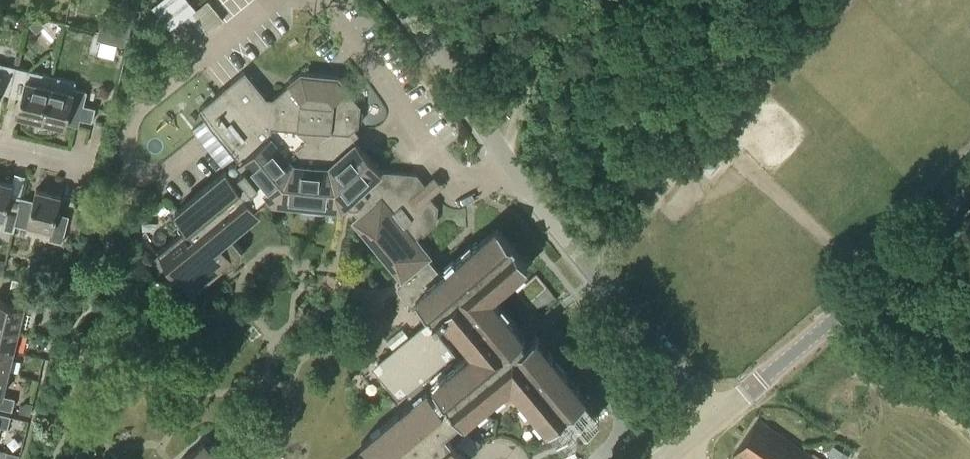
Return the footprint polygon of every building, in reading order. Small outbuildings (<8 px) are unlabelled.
[(208,1),(193,13),(208,32),(224,19),(208,1)] [(112,32),(114,24),(115,16),(103,13),(99,29),(112,32)] [(183,45),(187,42),(201,31),(188,16),(171,30),(183,45)] [(121,36),(111,33),(112,32),(99,29),(97,38),(125,44),(128,30),(122,29),(121,36)] [(0,62),(0,92),(9,94),(16,66),(0,62)] [(38,125),(39,125),(51,75),(16,66),(9,94),(20,97),(16,114),(28,117),(30,119),(32,121),(36,123),(39,124),(38,125)] [(361,105),(347,89),(350,87),(338,74),(301,70),(287,82),(289,84),(274,96),(265,95),(244,70),(200,107),(245,162),(232,173),(228,169),(177,211),(189,225),(158,251),(192,291),(223,265),(227,269),(242,257),(239,253),(242,250),(228,234),(258,209),(253,202),(267,191),(272,198),(342,203),(349,198),(360,211),(353,216),(402,277),(432,252),(417,233),(422,229),(423,231),(438,219),(432,211),(439,205),(423,185),(425,183),(417,173),(381,170),(350,132),(359,124),(361,105)] [(51,75),(39,125),(40,125),(43,125),(46,125),(50,124),(52,123),(64,126),(67,115),(91,121),(95,107),(83,104),(86,90),(73,87),(75,81),(51,75)] [(16,223),(19,202),(7,199),(11,182),(0,180),(0,215),(2,216),(0,223),(0,227),(14,230),(16,223)] [(56,211),(59,199),(60,195),(36,189),(33,200),(21,197),(19,202),(16,223),(30,227),(31,223),(51,228),(48,239),(62,242),(69,215),(56,211)] [(446,343),(427,320),(395,346),(371,366),(398,398),(406,392),(412,400),(405,406),(405,405),(403,406),(404,407),(362,441),(361,442),(371,454),(365,458),(467,458),(456,446),(465,434),(467,436),(468,435),(460,429),(455,422),(461,417),(462,419),(510,379),(548,425),(585,395),(534,333),(526,340),(522,335),(524,333),(491,293),(529,262),(499,226),(418,292),(434,312),(432,314),(436,319),(438,318),(451,333),(457,328),(474,348),(459,360),(446,343)] [(536,272),(514,290),(521,298),(526,304),(547,286),(536,272)] [(40,296),(9,289),(7,301),(0,299),(0,323),(18,327),(18,328),(31,331),(40,296)] [(18,328),(18,327),(0,323),(0,346),(13,349),(18,328)] [(13,349),(0,346),(0,370),(8,371),(13,349)] [(15,398),(2,395),(8,371),(0,370),(0,407),(12,410),(15,398)] [(21,407),(20,411),(30,414),(32,404),(27,403),(21,407)] [(11,415),(0,413),(0,426),(8,427),(11,415)] [(759,418),(734,455),(740,458),(817,458),(759,418)] [(204,441),(182,458),(218,458),(204,441)] [(18,453),(7,450),(5,458),(16,458),(18,453)]
